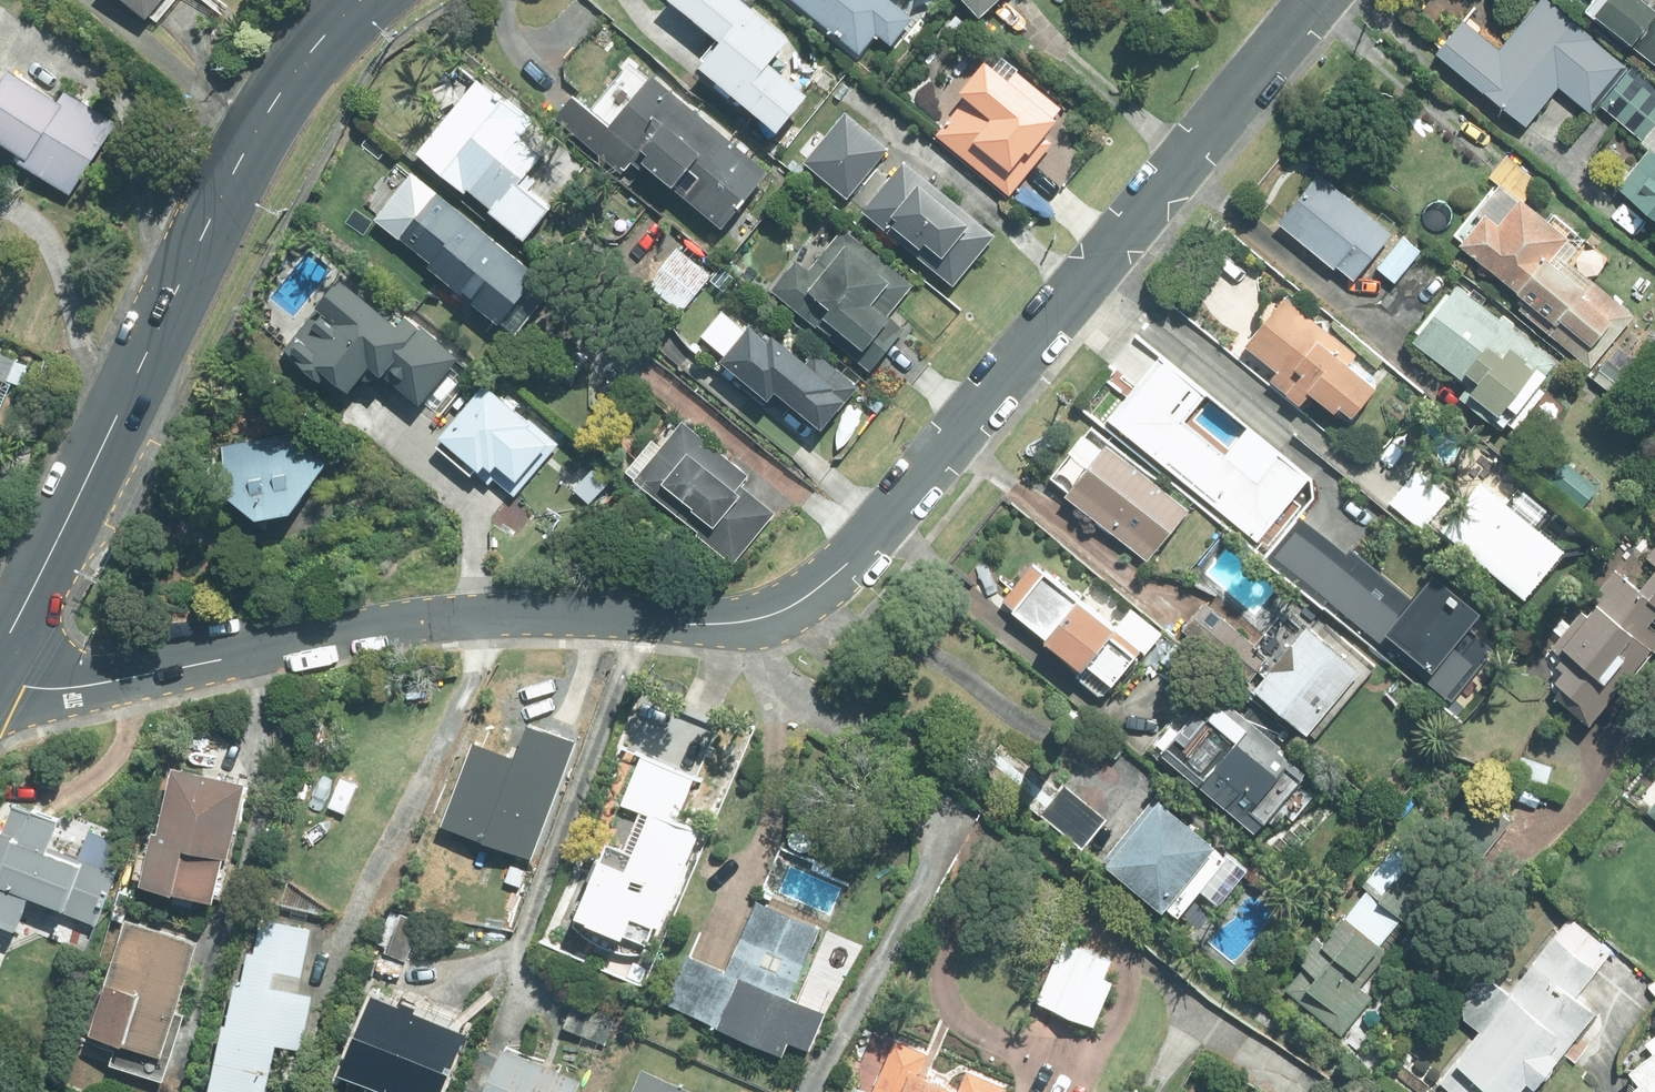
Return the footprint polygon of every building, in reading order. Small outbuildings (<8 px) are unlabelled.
[(152,20),(168,0),(128,0),(152,20)] [(790,120),(819,85),(780,54),(801,29),(765,0),(681,0),(722,34),(707,53),(790,120)] [(867,46),(883,27),(899,39),(921,11),(908,0),(809,0),(867,46)] [(1160,19),(1175,0),(1138,0),(1160,19)] [(1548,0),(1532,0),(1493,47),(1457,17),(1429,51),(1477,91),(1478,89),(1520,124),(1553,83),(1586,111),(1624,65),(1587,35),(1589,34),(1548,0)] [(1654,67),(1654,0),(1647,0),(1644,4),(1638,0),(1592,0),(1584,11),(1654,67)] [(970,20),(958,10),(948,23),(959,32),(970,20)] [(1017,70),(993,51),(968,82),(973,87),(939,129),(1013,190),(1055,138),(1047,132),(1066,110),(1060,105),(1064,101),(1020,66),(1017,70)] [(17,70),(0,96),(0,138),(26,155),(22,161),(71,193),(118,123),(68,91),(62,99),(17,70)] [(771,166),(654,70),(605,130),(646,163),(651,157),(727,220),(771,166)] [(1654,118),(1654,99),(1622,71),(1596,103),(1638,138),(1654,118)] [(478,77),(420,150),(468,188),(470,184),(495,204),(492,208),(528,235),(553,203),(523,179),(545,152),(541,148),(551,135),(478,77)] [(848,106),(808,156),(961,278),(1001,228),(848,106)] [(790,144),(776,133),(767,145),(781,156),(790,144)] [(1653,151),(1645,145),(1613,184),(1654,218),(1654,148),(1653,151)] [(1629,310),(1583,274),(1576,284),(1543,258),(1563,234),(1521,199),(1537,179),(1502,151),(1484,173),(1492,179),(1450,231),(1455,235),(1451,241),(1519,296),(1512,304),(1586,364),(1629,310)] [(543,272),(416,168),(380,211),(435,257),(433,261),(504,319),(543,272)] [(1381,249),(1388,240),(1382,235),(1386,230),(1313,170),(1272,220),(1328,266),(1331,262),(1348,276),(1375,244),(1381,249)] [(916,281),(847,224),(812,265),(800,255),(774,287),(873,368),(910,324),(892,309),(916,281)] [(1420,249),(1401,234),(1376,266),(1394,281),(1420,249)] [(716,270),(681,242),(652,279),(687,306),(716,270)] [(731,270),(722,263),(715,273),(723,279),(731,270)] [(373,292),(346,270),(285,343),(343,392),(354,379),(356,382),(366,370),(369,372),(376,372),(384,371),(388,367),(425,397),(461,354),(408,310),(405,313),(375,290),(373,292)] [(1519,427),(1524,419),(1524,412),(1541,389),(1533,383),(1550,359),(1447,280),(1404,337),(1461,382),(1453,393),(1498,428),(1504,421),(1512,427),(1519,427)] [(1359,352),(1288,293),(1249,340),(1282,366),(1272,379),(1287,392),(1290,389),(1305,401),(1313,392),(1351,424),(1360,414),(1358,413),(1384,383),(1354,358),(1359,352)] [(739,375),(828,420),(853,371),(763,326),(739,375)] [(5,379),(14,361),(0,354),(0,377),(5,379)] [(1255,479),(1184,420),(1207,392),(1159,354),(1107,417),(1257,539),(1258,537),(1267,544),(1282,526),(1274,518),(1306,479),(1276,454),(1255,479)] [(518,491),(561,439),(490,380),(442,438),(491,479),(496,474),(518,491)] [(752,471),(686,417),(665,442),(656,435),(631,466),(640,473),(639,474),(703,526),(700,530),(736,559),(778,508),(744,481),(752,471)] [(275,504),(309,497),(313,490),(335,452),(316,442),(313,427),(229,444),(224,453),(229,456),(219,473),(275,504)] [(1193,502),(1113,436),(1069,489),(1149,555),(1193,502)] [(1604,483),(1569,455),(1554,475),(1588,503),(1604,483)] [(1452,494),(1419,467),(1392,499),(1425,527),(1452,494)] [(1514,496),(1489,476),(1451,522),(1533,589),(1571,543),(1544,521),(1553,510),(1523,486),(1514,496)] [(1265,554),(1324,603),(1330,595),(1453,697),(1495,646),(1471,627),(1489,606),(1442,566),(1415,599),(1351,545),(1347,550),(1300,511),(1265,554)] [(1645,556),(1654,564),(1654,543),(1645,556)] [(1108,693),(1116,683),(1144,650),(1038,561),(1004,600),(1084,667),(1078,674),(1099,692),(1108,693)] [(1595,719),(1654,643),(1654,570),(1639,590),(1614,569),(1590,599),(1598,605),(1589,617),(1580,608),(1548,648),(1561,659),(1558,663),(1567,670),(1560,678),(1568,684),(1562,693),(1595,719)] [(1274,652),(1209,601),(1188,628),(1259,685),(1262,682),(1318,727),(1368,663),(1313,619),(1295,641),(1287,635),(1274,652)] [(1163,748),(1256,827),(1308,767),(1281,744),(1284,741),(1228,693),(1195,731),(1185,723),(1163,748)] [(440,827),(531,863),(578,745),(527,725),(513,761),(472,745),(440,827)] [(1064,786),(1007,739),(988,762),(1047,811),(1041,819),(1057,832),(1064,824),(1088,844),(1112,815),(1070,780),(1064,786)] [(661,923),(703,827),(676,816),(694,774),(641,751),(620,801),(651,814),(637,846),(614,835),(606,854),(602,852),(594,871),(597,873),(581,910),(631,930),(638,913),(661,923)] [(253,776),(181,760),(166,826),(160,825),(148,879),(222,896),(232,851),(236,852),(253,776)] [(1110,855),(1184,914),(1232,853),(1158,794),(1110,855)] [(115,894),(43,871),(49,853),(26,845),(31,831),(0,821),(0,873),(6,875),(1,890),(10,893),(0,922),(0,969),(29,978),(42,937),(27,933),(30,920),(99,943),(115,894)] [(1364,880),(1370,885),(1334,928),(1319,916),(1293,948),(1308,961),(1289,985),(1344,1030),(1375,993),(1363,983),(1394,947),(1384,939),(1407,912),(1415,919),(1435,894),(1386,854),(1364,880)] [(1278,871),(1260,855),(1247,870),(1266,885),(1278,871)] [(525,884),(531,868),(516,862),(509,878),(525,884)] [(818,920),(758,895),(728,968),(687,952),(667,999),(787,1047),(791,1036),(812,1044),(828,1006),(790,991),(818,920)] [(129,905),(119,903),(115,916),(126,918),(129,905)] [(409,960),(423,922),(392,910),(380,941),(389,945),(387,951),(409,960)] [(1603,943),(1563,912),(1528,956),(1526,955),(1503,985),(1497,980),(1496,983),(1486,975),(1468,977),(1455,993),(1458,1012),(1468,1019),(1443,1050),(1449,1054),(1432,1076),(1451,1090),(1450,1091),(1515,1091),(1586,1002),(1569,988),(1603,943)] [(283,1044),(306,1048),(317,993),(293,989),(296,974),(306,976),(316,926),(263,915),(255,954),(249,954),(243,983),(240,982),(232,1018),(226,1017),(212,1091),(273,1091),(283,1044)] [(163,1073),(201,939),(128,918),(111,977),(101,975),(86,1027),(129,1039),(122,1062),(163,1073)] [(1078,942),(1053,1004),(1100,1022),(1117,980),(1109,977),(1117,958),(1078,942)] [(582,1042),(607,1052),(631,997),(588,978),(568,1022),(587,1031),(582,1042)] [(477,1023),(384,983),(350,1062),(392,1080),(387,1091),(447,1091),(477,1023)] [(899,1035),(875,1091),(1008,1091),(1012,1083),(970,1065),(964,1080),(926,1064),(933,1050),(899,1035)] [(1620,1062),(1629,1075),(1625,1079),(1634,1091),(1654,1091),(1654,1036),(1620,1062)] [(512,1040),(489,1091),(580,1091),(589,1073),(512,1040)] [(646,1068),(635,1091),(702,1091),(646,1068)]
